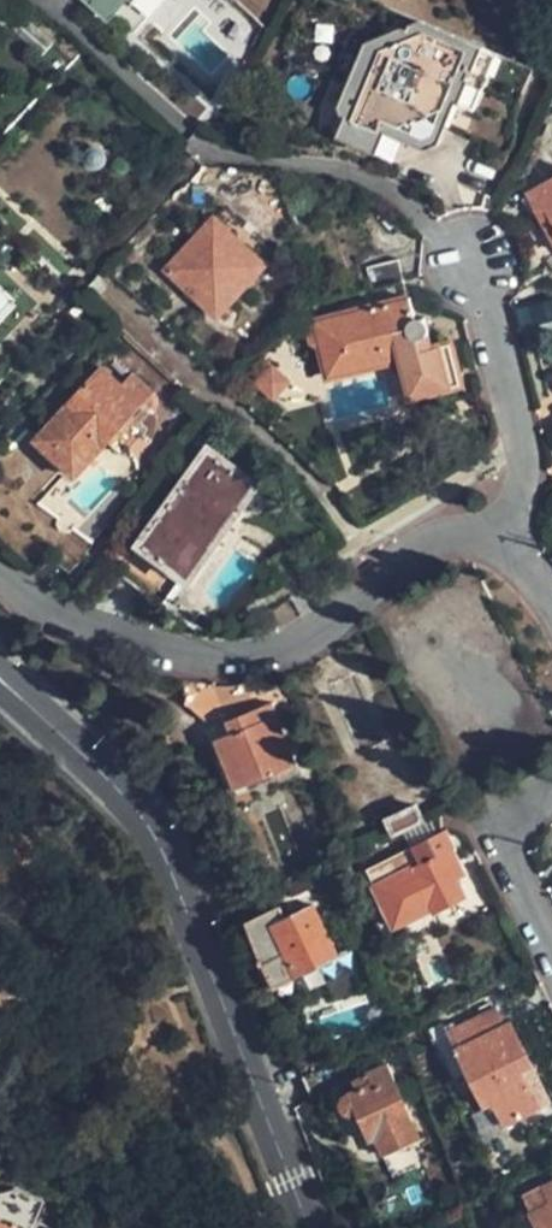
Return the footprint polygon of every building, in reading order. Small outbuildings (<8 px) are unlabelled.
[(111,21),(128,0),(88,0),(111,21)] [(125,52),(172,0),(128,0),(111,21),(102,31),(125,52)] [(443,108),(474,51),(414,19),(406,23),(403,21),(399,30),(395,27),(340,52),(319,92),(320,101),(326,105),(340,112),(329,136),(355,149),(367,127),(382,135),(429,127),(433,127),(443,108)] [(479,82),(491,60),(474,51),(443,108),(460,117),(479,82)] [(524,78),(491,60),(479,82),(513,99),(524,78)] [(340,112),(326,105),(314,129),(329,136),(340,112)] [(367,127),(355,149),(371,158),(382,135),(367,127)] [(429,127),(382,135),(404,148),(419,145),(429,127)] [(532,195),(551,228),(551,183),(532,195)] [(216,218),(267,264),(278,253),(227,206),(216,218)] [(219,318),(267,264),(216,218),(168,272),(219,318)] [(371,289),(402,282),(398,259),(366,264),(371,289)] [(412,321),(402,282),(371,289),(361,292),(365,308),(314,321),(308,330),(310,341),(318,346),(325,376),(398,359),(407,397),(459,385),(449,343),(430,348),(423,318),(412,321)] [(259,386),(279,397),(292,375),(272,363),(259,386)] [(76,479),(150,395),(133,380),(126,389),(101,367),(35,442),(76,479)] [(211,455),(150,534),(142,545),(119,575),(149,598),(174,566),(190,578),(239,514),(245,517),(249,518),(257,513),(262,503),(263,498),(261,493),(211,455)] [(142,545),(150,534),(144,530),(136,541),(142,545)] [(67,577),(94,546),(76,531),(50,563),(67,577)] [(220,739),(226,754),(240,750),(252,780),(296,763),(272,702),(227,721),(233,733),(220,739)] [(240,750),(226,754),(239,786),(252,780),(240,750)] [(396,837),(427,823),(419,804),(388,819),(396,837)] [(470,899),(461,881),(450,858),(459,854),(450,835),(417,851),(425,868),(419,871),(401,880),(380,889),(400,931),(439,911),(440,914),(470,899)] [(450,858),(461,881),(470,876),(459,854),(450,858)] [(401,880),(419,871),(415,864),(397,873),(401,880)] [(340,954),(315,904),(285,920),(278,905),(245,920),(277,986),(340,954)] [(512,1074),(524,1069),(503,1026),(496,1030),(487,1012),(447,1032),(455,1048),(447,1053),(475,1110),(485,1106),(495,1128),(530,1111),(512,1074)] [(424,1134),(387,1062),(353,1081),(356,1088),(347,1093),(343,1096),(340,1100),(339,1105),(340,1110),(343,1115),(348,1118),(352,1119),(359,1117),(368,1133),(374,1130),(386,1153),(424,1134)] [(541,1105),(524,1069),(512,1074),(530,1111),(541,1105)] [(544,1184),(551,1202),(551,1180),(544,1184)] [(34,1224),(30,1222),(39,1203),(13,1190),(0,1195),(0,1227),(32,1227),(34,1224)] [(533,1211),(541,1227),(551,1227),(551,1203),(533,1211)]
